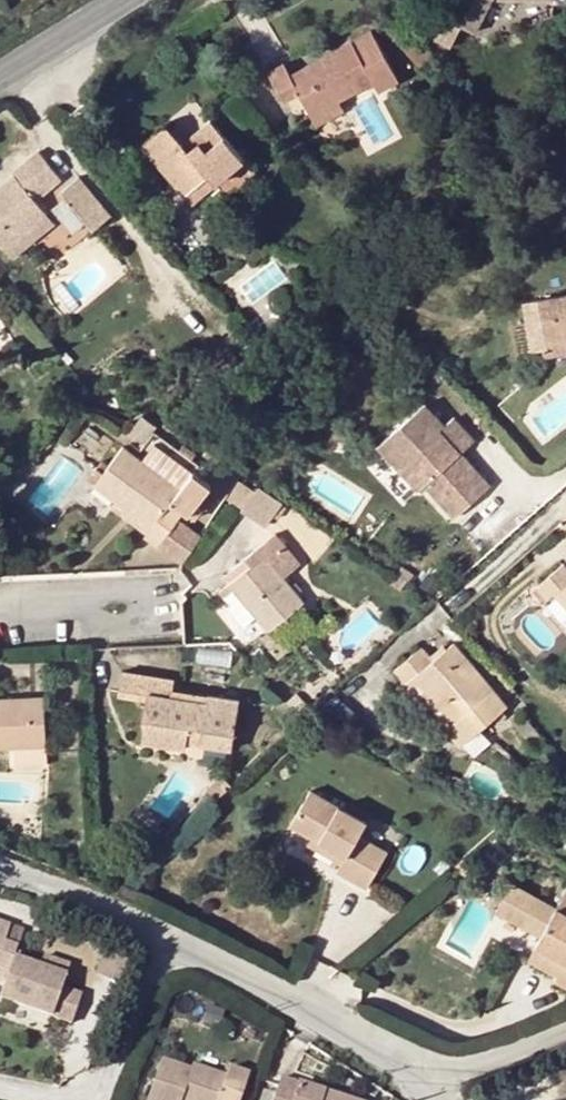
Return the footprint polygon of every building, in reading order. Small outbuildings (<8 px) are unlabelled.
[(447,16),(476,30),(491,0),(455,0),(447,16)] [(374,81),(378,92),(399,80),(371,30),(290,74),(283,63),(268,72),(283,101),(300,94),(311,115),(338,101),(374,81)] [(338,101),(311,115),(316,125),(343,111),(338,101)] [(187,148),(215,125),(209,119),(182,142),(187,148)] [(183,193),(185,192),(207,173),(215,182),(243,157),(215,125),(187,148),(182,142),(166,124),(141,145),(183,193)] [(459,156),(469,171),(476,166),(466,150),(459,156)] [(12,173),(16,177),(0,191),(0,242),(5,248),(47,214),(35,200),(25,188),(37,177),(47,189),(61,178),(37,151),(12,173)] [(243,157),(215,182),(227,196),(255,172),(243,157)] [(207,173),(185,192),(192,200),(215,182),(207,173)] [(25,188),(35,200),(47,189),(37,177),(25,188)] [(79,177),(61,192),(94,230),(111,215),(79,177)] [(47,214),(5,248),(10,254),(23,243),(25,245),(53,221),(47,214)] [(288,289),(294,296),(302,289),(297,282),(288,289)] [(532,352),(545,350),(549,350),(547,337),(565,334),(565,294),(525,301),(532,352)] [(546,356),(565,352),(565,334),(547,337),(549,350),(545,350),(546,356)] [(428,409),(382,451),(422,495),(427,491),(458,523),(493,492),(463,458),(443,436),(448,431),(428,409)] [(456,424),(448,431),(443,436),(463,458),(476,447),(456,424)] [(156,431),(138,456),(183,488),(195,472),(200,463),(156,431)] [(96,485),(117,500),(152,527),(146,534),(160,546),(184,513),(190,516),(213,485),(195,472),(183,488),(138,456),(125,447),(110,467),(102,462),(98,467),(104,473),(96,485)] [(241,510),(267,526),(280,503),(255,487),(241,510)] [(152,527),(117,500),(111,508),(146,534),(152,527)] [(225,577),(270,631),(305,600),(286,578),(300,565),(292,555),(294,553),(271,527),(254,542),(259,548),(225,577)] [(565,564),(534,591),(545,604),(558,593),(565,603),(565,564)] [(454,722),(448,728),(461,746),(506,707),(453,643),(433,659),(423,647),(396,670),(406,682),(415,675),(454,722)] [(202,744),(234,747),(241,699),(209,694),(208,701),(174,695),(175,688),(176,679),(125,672),(121,697),(148,700),(140,742),(187,749),(188,742),(189,735),(203,737),(202,744)] [(209,694),(175,688),(174,695),(208,701),(209,694)] [(13,747),(47,745),(45,697),(0,699),(0,747),(13,747)] [(189,735),(188,742),(202,744),(203,737),(189,735)] [(47,745),(13,747),(13,756),(48,755),(47,745)] [(217,801),(232,787),(223,778),(209,792),(217,801)] [(346,856),(341,865),(338,870),(368,888),(388,851),(360,835),(366,821),(312,790),(291,826),(312,837),(346,856)] [(346,856),(312,837),(308,845),(341,865),(346,856)] [(508,883),(494,910),(541,936),(537,944),(563,958),(558,966),(557,970),(565,974),(565,912),(508,883)] [(4,926),(0,935),(0,957),(16,962),(17,959),(10,956),(14,945),(3,941),(8,927),(4,926)] [(533,952),(558,966),(563,958),(537,944),(533,952)] [(43,1030),(48,1013),(66,1019),(76,991),(58,984),(64,963),(38,954),(34,965),(17,959),(16,962),(0,957),(0,1015),(43,1030)] [(251,1070),(229,1063),(227,1069),(194,1057),(192,1064),(162,1055),(147,1099),(241,1099),(251,1070)] [(273,1099),(350,1099),(281,1077),(273,1099)]
